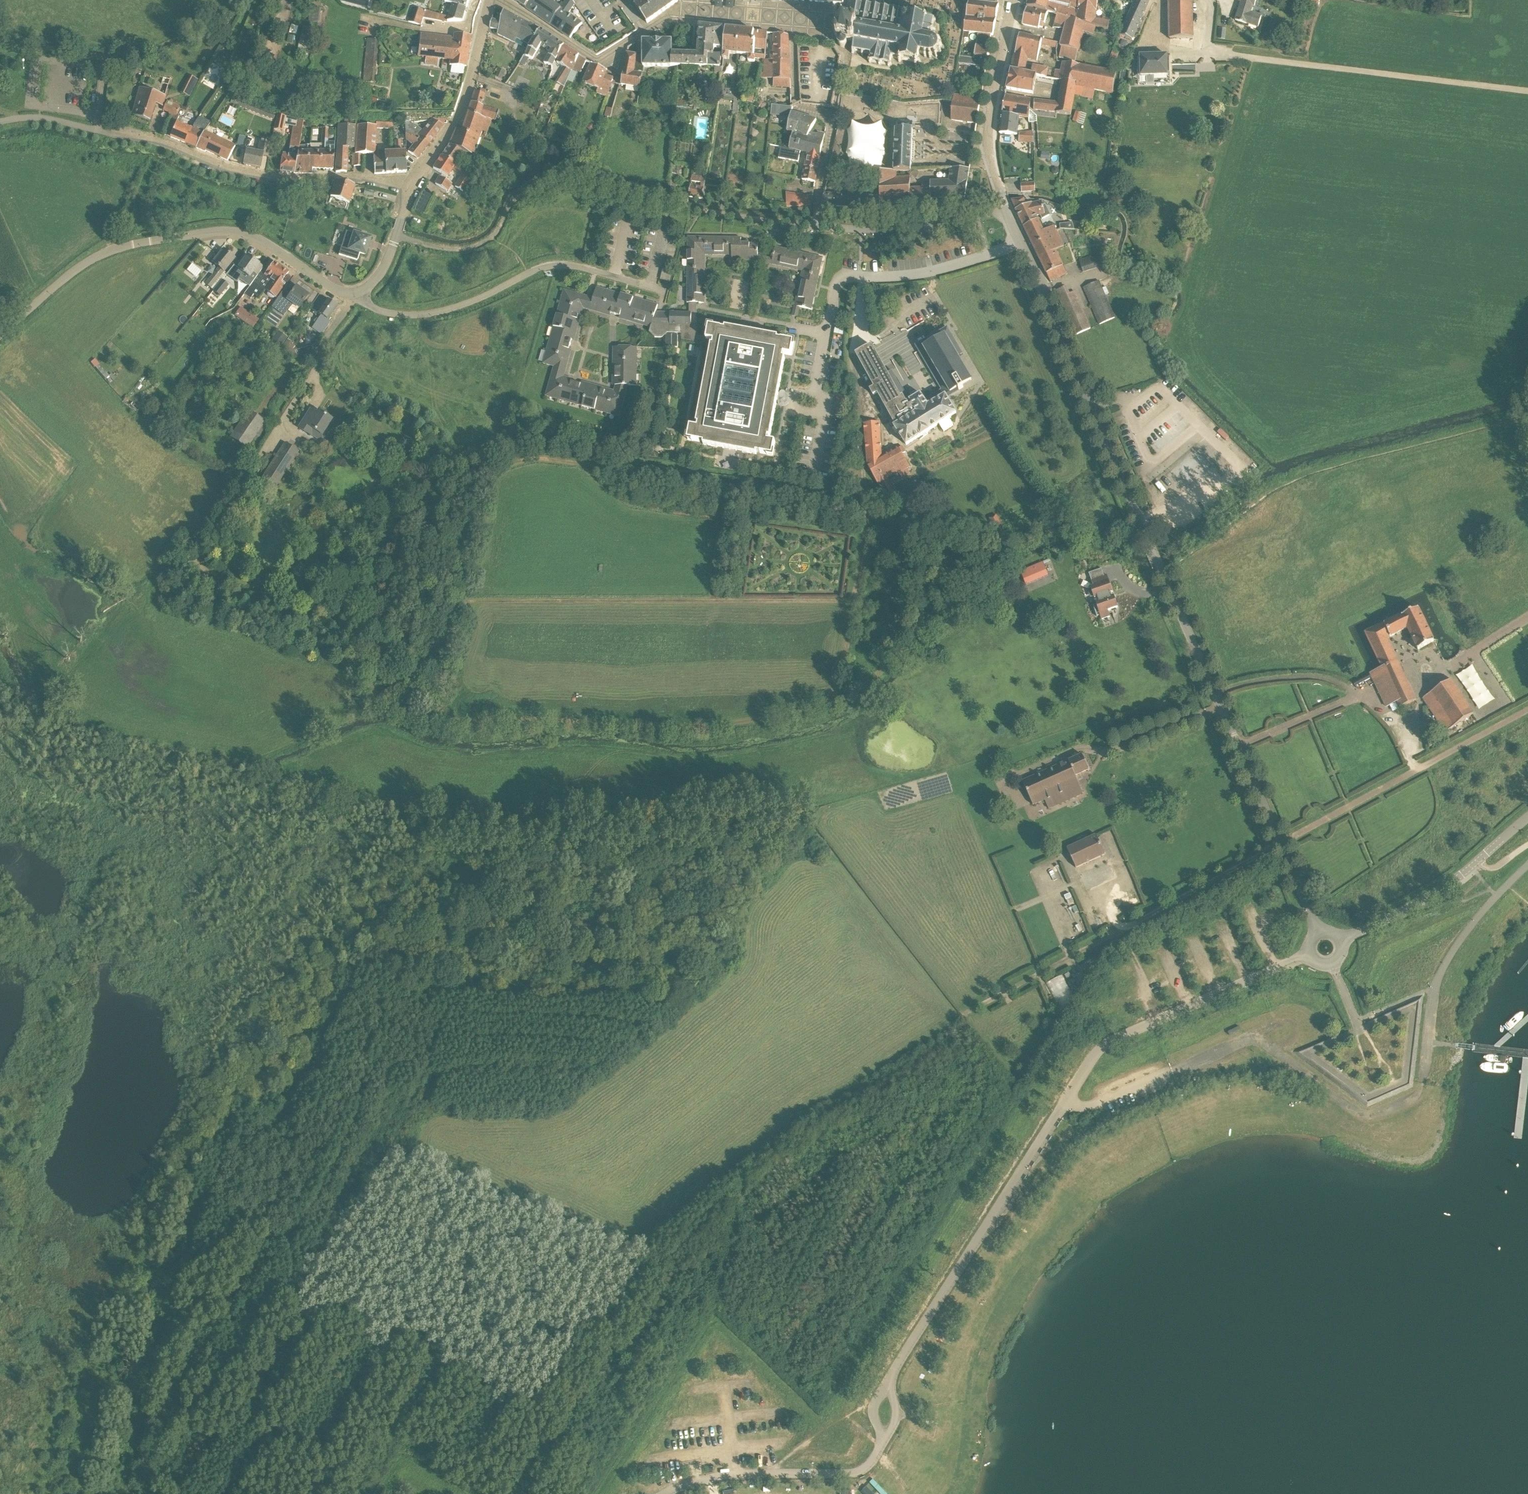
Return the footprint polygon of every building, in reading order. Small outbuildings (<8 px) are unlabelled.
[(445,1),(453,4),(449,17),(425,10),(413,7),(409,21),(421,25),(421,26),(422,26),(422,25),(421,25),(424,17),(445,22),(463,21),(469,0),(445,0),(445,1)] [(526,8),(571,38),(583,23),(554,4),(557,0),(532,0),(526,8)] [(635,6),(647,22),(647,23),(679,0),(643,0),(635,6)] [(843,20),(839,20),(836,39),(839,39),(839,40),(839,41),(838,42),(838,43),(839,44),(839,45),(839,46),(840,46),(841,47),(842,47),(843,47),(844,47),(845,47),(846,46),(847,46),(847,45),(848,44),(848,43),(848,42),(848,41),(854,42),(852,53),(854,54),(854,51),(862,52),(862,55),(863,56),(864,53),(871,54),(870,60),(868,60),(868,61),(870,62),(869,63),(871,63),(871,62),(879,63),(879,64),(881,65),(881,63),(888,65),(888,66),(890,66),(890,65),(892,65),(892,64),(890,63),(892,58),(900,59),(899,62),(901,63),(901,60),(916,62),(915,66),(917,66),(917,63),(921,63),(921,62),(918,61),(919,53),(925,54),(924,57),(926,58),(927,54),(930,55),(930,58),(931,58),(931,55),(934,54),(936,57),(938,56),(936,53),(938,51),(941,53),(942,51),(939,50),(939,47),(943,47),(943,45),(939,45),(938,42),(941,41),(940,39),(937,41),(935,39),(937,36),(935,35),(933,38),(931,38),(932,30),(936,31),(936,29),(933,29),(934,21),(936,21),(936,20),(934,19),(935,18),(933,17),(933,19),(927,18),(927,15),(925,15),(925,18),(910,15),(910,12),(909,12),(909,13),(901,11),(901,9),(899,8),(899,11),(892,9),(892,7),(890,7),(890,9),(882,8),(883,5),(881,5),(881,7),(877,7),(873,6),(874,4),(872,3),(872,6),(864,4),(865,2),(863,2),(863,4),(856,3),(856,0),(855,0),(852,2),(852,5),(850,13),(849,13),(848,14),(847,14),(846,15),(845,15),(844,16),(844,17),(843,17),(843,18),(843,19),(843,20)] [(999,5),(998,5),(976,2),(970,1),(968,0),(966,16),(996,20),(999,5)] [(1065,17),(1077,21),(1079,0),(1058,0),(1057,0),(1029,0),(1027,7),(1044,11),(1048,12),(1057,14),(1057,15),(1065,17)] [(1098,0),(1079,0),(1077,21),(1083,22),(1108,29),(1110,20),(1095,17),(1098,0)] [(1120,32),(1133,38),(1150,0),(1135,0),(1120,32)] [(1193,20),(1193,0),(1170,0),(1170,39),(1193,38),(1193,20)] [(1253,12),(1248,11),(1250,4),(1254,5),(1256,0),(1237,0),(1241,1),(1236,20),(1247,24),(1247,23),(1258,27),(1262,15),(1253,12)] [(1048,12),(1044,11),(1027,7),(1022,24),(1039,28),(1039,27),(1043,28),(1044,23),(1046,23),(1048,12)] [(530,45),(529,47),(540,29),(504,10),(502,18),(498,17),(497,20),(492,19),(490,28),(499,30),(498,34),(515,43),(518,39),(530,45)] [(250,14),(248,24),(257,26),(260,17),(250,14)] [(1077,21),(1065,17),(1057,15),(1053,28),(1065,28),(1060,46),(1062,46),(1059,58),(1075,62),(1078,49),(1080,50),(1084,32),(1094,35),(1096,28),(1108,31),(1108,29),(1083,22),(1077,21)] [(993,35),(996,20),(966,16),(964,32),(977,34),(976,44),(989,46),(991,35),(993,35)] [(697,54),(671,53),(670,67),(672,67),(672,66),(709,67),(719,67),(719,65),(721,65),(722,55),(714,55),(715,49),(720,49),(722,27),(700,25),(697,54)] [(737,55),(740,29),(726,28),(723,59),(729,60),(730,54),(737,55)] [(554,62),(564,45),(541,29),(540,29),(529,47),(530,48),(529,49),(530,49),(528,56),(533,59),(542,43),(552,50),(545,64),(548,65),(551,67),(554,62)] [(765,59),(765,54),(768,32),(740,29),(737,55),(749,56),(748,62),(753,63),(753,58),(765,59)] [(308,57),(311,34),(302,32),(301,35),(300,35),(300,41),(299,41),(297,53),(299,53),(298,55),(308,57)] [(440,39),(441,36),(420,33),(420,34),(421,34),(418,56),(445,59),(447,48),(438,46),(439,38),(440,39)] [(471,43),(472,36),(454,33),(452,47),(449,46),(451,37),(441,36),(440,39),(439,38),(438,46),(447,48),(445,59),(452,60),(451,65),(467,68),(469,54),(471,43)] [(774,87),(791,88),(790,68),(789,43),(788,34),(774,33),(773,51),(771,51),(770,59),(766,59),(764,59),(763,73),(762,72),(761,78),(774,79),(774,87)] [(1011,69),(1025,72),(1028,59),(1037,61),(1042,40),(1020,35),(1015,56),(1011,69)] [(361,50),(361,57),(365,57),(364,64),(361,63),(360,74),(363,74),(363,83),(375,84),(378,38),(366,38),(365,51),(361,50)] [(644,66),(670,67),(671,53),(672,40),(643,40),(643,56),(634,55),(633,71),(643,72),(644,66)] [(986,67),(989,46),(976,44),(974,58),(960,55),(959,63),(986,67)] [(574,69),(580,56),(564,45),(554,62),(551,67),(559,55),(561,57),(557,64),(565,68),(571,71),(573,68),(574,69)] [(1113,49),(1109,61),(1115,63),(1120,51),(1113,49)] [(633,71),(634,55),(627,53),(622,79),(621,85),(640,88),(642,76),(643,72),(633,71)] [(526,65),(530,58),(526,55),(524,55),(519,63),(526,65)] [(1170,57),(1168,57),(1167,55),(1148,55),(1140,55),(1140,58),(1138,58),(1138,76),(1146,75),(1146,84),(1155,83),(1154,75),(1163,75),(1170,75),(1170,57)] [(581,73),(587,60),(580,56),(574,69),(581,73)] [(1063,62),(1061,70),(1055,69),(1054,77),(1054,79),(1062,80),(1077,83),(1076,87),(1083,88),(1081,96),(1094,99),(1095,91),(1106,93),(1113,94),(1117,72),(1112,71),(1113,70),(1106,68),(1105,70),(1063,62)] [(606,96),(610,86),(614,77),(607,74),(605,80),(604,79),(606,73),(607,70),(593,63),(582,83),(597,89),(599,90),(598,93),(606,96)] [(1047,75),(1049,68),(1033,65),(1032,74),(1037,75),(1047,77),(1047,75)] [(502,79),(506,71),(499,68),(495,76),(502,79)] [(561,95),(571,71),(565,68),(557,83),(560,85),(557,93),(561,95)] [(1034,94),(1037,75),(1032,74),(1025,72),(1011,69),(1007,89),(1034,94)] [(163,106),(167,96),(172,79),(162,76),(157,93),(142,88),(138,100),(135,108),(133,115),(150,122),(156,105),(163,106)] [(199,79),(192,76),(188,84),(195,87),(199,79)] [(1076,87),(1077,83),(1062,80),(1060,93),(1075,96),(1076,87)] [(983,85),(976,83),(975,93),(982,94),(983,85)] [(482,105),(486,90),(481,89),(480,93),(475,91),(469,111),(462,131),(456,129),(449,144),(473,155),(481,131),(486,117),(494,120),(498,110),(482,105)] [(954,94),(953,100),(952,103),(952,120),(977,123),(981,99),(954,94)] [(1028,109),(1030,99),(1005,95),(1002,108),(1011,110),(1010,114),(1020,116),(1027,117),(1027,119),(1029,118),(1029,122),(1037,122),(1036,116),(1028,109)] [(258,113),(259,110),(232,99),(231,103),(258,113)] [(1071,115),(1074,102),(1059,100),(1058,103),(1035,101),(1034,110),(1071,115)] [(174,114),(176,115),(180,107),(168,102),(164,110),(170,112),(168,116),(172,118),(174,114)] [(794,132),(804,116),(792,112),(793,107),(790,107),(772,105),(771,114),(790,116),(787,131),(793,132),(794,132)] [(1076,111),(1073,120),(1083,124),(1087,115),(1076,111)] [(1000,133),(1018,134),(1020,116),(1010,114),(1002,113),(1000,133)] [(176,115),(174,114),(172,118),(164,135),(183,143),(190,128),(176,122),(179,117),(176,115)] [(303,120),(280,114),(279,119),(296,123),(295,125),(291,146),(289,146),(288,154),(283,153),(280,171),(294,173),(298,151),(302,126),(303,120)] [(800,151),(810,132),(817,120),(816,120),(804,116),(794,132),(793,132),(789,149),(800,151)] [(213,136),(204,132),(211,121),(202,117),(200,121),(198,119),(191,129),(190,128),(183,143),(205,152),(206,151),(213,136)] [(405,122),(405,131),(418,138),(419,137),(429,144),(444,125),(432,118),(423,131),(411,122),(405,122)] [(377,129),(380,129),(380,122),(375,122),(375,125),(357,126),(356,140),(375,141),(376,141),(377,129)] [(336,172),(347,172),(348,150),(348,148),(353,148),(355,126),(339,125),(336,172)] [(845,127),(839,127),(838,131),(837,135),(844,136),(845,127)] [(911,171),(912,139),(913,128),(896,129),(894,170),(896,170),(911,171)] [(406,139),(413,144),(418,138),(405,131),(406,139)] [(825,133),(819,132),(818,131),(817,134),(810,132),(800,151),(801,152),(807,153),(820,155),(825,133)] [(1030,142),(1034,142),(1033,131),(1020,133),(1019,141),(1030,142)] [(328,141),(328,136),(322,135),(321,153),(320,169),(319,171),(333,170),(333,154),(334,142),(328,141)] [(206,151),(228,161),(235,146),(213,136),(206,151)] [(419,137),(418,138),(413,144),(408,150),(418,158),(429,144),(419,137)] [(244,165),(260,168),(262,156),(268,157),(271,142),(260,140),(258,152),(247,150),(244,165)] [(376,141),(375,141),(356,140),(355,155),(362,155),(362,154),(375,154),(376,141)] [(406,172),(405,154),(401,154),(400,141),(394,142),(395,155),(385,155),(387,173),(406,172)] [(309,145),(304,144),(304,152),(298,151),(294,173),(308,173),(308,170),(306,170),(308,152),(309,152),(309,145)] [(449,145),(442,156),(455,163),(455,162),(461,152),(466,155),(464,158),(472,161),(474,155),(473,155),(449,144),(449,145)] [(801,152),(800,151),(789,149),(781,147),(779,158),(799,162),(801,152)] [(320,169),(321,153),(309,152),(308,152),(306,170),(308,170),(308,173),(312,173),(313,169),(320,169)] [(818,168),(820,155),(807,153),(804,165),(818,168)] [(362,155),(355,155),(353,155),(354,166),(362,166),(362,155)] [(375,174),(387,173),(385,155),(374,156),(375,174)] [(473,172),(455,162),(455,163),(442,156),(433,168),(447,176),(454,165),(458,167),(456,170),(463,173),(456,186),(463,190),(473,172)] [(484,160),(482,166),(490,170),(492,164),(484,160)] [(815,182),(818,168),(804,165),(802,179),(815,182)] [(880,197),(881,209),(931,206),(930,198),(965,197),(970,168),(951,168),(950,182),(932,182),(931,188),(910,187),(910,176),(896,177),(896,170),(894,170),(880,170),(880,197)] [(703,198),(707,176),(693,175),(692,182),(702,183),(701,186),(690,184),(689,196),(703,198)] [(440,176),(436,184),(447,190),(452,182),(440,176)] [(336,180),(331,196),(349,203),(355,184),(336,180)] [(1022,191),(1032,191),(1035,190),(1035,183),(1021,184),(1022,191)] [(423,212),(431,195),(424,192),(416,209),(423,212)] [(813,196),(803,195),(794,193),(791,206),(811,205),(813,196)] [(843,207),(845,195),(824,194),(822,205),(843,207)] [(864,208),(864,197),(845,195),(843,207),(864,208)] [(880,197),(864,197),(864,208),(881,209),(880,197)] [(1043,205),(1042,203),(1042,201),(1033,204),(1032,202),(1026,205),(1024,198),(1012,200),(1016,209),(1024,225),(1038,219),(1036,215),(1040,214),(1042,219),(1051,214),(1046,204),(1043,205)] [(428,213),(434,216),(438,206),(432,203),(428,213)] [(1039,258),(1055,250),(1064,246),(1056,230),(1054,225),(1043,230),(1038,219),(1024,225),(1039,258)] [(370,239),(363,237),(364,235),(355,233),(355,235),(347,232),(339,255),(357,260),(360,253),(365,254),(370,239)] [(703,252),(703,237),(688,237),(688,254),(703,255),(703,252)] [(721,252),(721,237),(703,237),(703,252),(721,252)] [(739,252),(740,237),(721,237),(721,252),(739,252)] [(740,237),(739,252),(741,252),(740,258),(758,258),(758,243),(741,243),(741,237),(740,237)] [(789,265),(792,250),(776,247),(772,261),(789,265)] [(224,271),(234,259),(235,259),(223,249),(222,249),(223,250),(214,262),(213,261),(219,266),(205,283),(213,289),(226,273),(224,271)] [(805,269),(809,254),(792,250),(789,265),(805,269)] [(1051,281),(1067,273),(1055,250),(1039,258),(1051,281)] [(702,271),(703,255),(688,254),(688,270),(702,271)] [(805,271),(819,274),(823,257),(809,254),(805,269),(805,271)] [(1083,272),(1098,268),(1098,266),(1104,264),(1101,254),(1080,260),(1083,272)] [(234,265),(227,275),(235,282),(238,278),(249,286),(258,276),(263,267),(258,264),(259,263),(248,255),(237,267),(234,265)] [(286,283),(282,281),(289,272),(275,261),(258,284),(254,282),(246,294),(251,298),(254,294),(259,298),(266,287),(278,294),(286,283)] [(663,268),(663,279),(671,279),(671,268),(663,268)] [(702,287),(702,271),(688,270),(687,286),(702,287)] [(815,292),(819,274),(805,271),(801,289),(815,292)] [(220,296),(229,286),(222,280),(213,291),(220,296)] [(1115,317),(1110,305),(1107,299),(1116,295),(1111,284),(1102,288),(1099,281),(1084,287),(1100,324),(1115,317)] [(702,303),(702,287),(687,286),(687,302),(702,303)] [(1075,291),(1070,293),(1066,286),(1056,290),(1075,335),(1091,328),(1075,291)] [(298,307),(299,308),(308,295),(296,287),(287,299),(281,294),(274,304),(281,309),(282,307),(288,311),(288,310),(294,314),(298,307)] [(603,311),(609,291),(597,287),(594,298),(590,297),(590,298),(594,299),(591,307),(603,311)] [(812,309),(815,292),(801,289),(797,306),(812,309)] [(561,302),(581,308),(584,296),(586,296),(564,290),(561,302)] [(615,314),(621,294),(609,291),(603,311),(615,314)] [(629,318),(634,298),(621,294),(615,314),(629,318)] [(312,327),(314,328),(322,334),(331,322),(328,320),(337,306),(322,295),(312,309),(321,315),(312,327)] [(629,318),(640,321),(646,301),(634,298),(629,318)] [(640,321),(652,325),(658,305),(646,301),(640,321)] [(578,320),(581,308),(561,302),(557,314),(578,320)] [(670,325),(670,312),(661,312),(658,305),(652,325),(650,332),(655,337),(662,337),(668,333),(682,333),(682,325),(670,325)] [(253,328),(259,320),(241,307),(235,316),(253,328)] [(682,333),(682,339),(711,345),(697,423),(699,423),(698,427),(690,425),(688,439),(700,442),(700,441),(704,442),(703,444),(756,454),(757,452),(760,453),(773,455),(775,441),(768,440),(768,436),(770,437),(777,403),(774,403),(775,400),(773,400),(774,393),(776,394),(776,391),(779,391),(780,385),(784,364),(785,358),(783,357),(784,354),(791,355),(794,341),(778,338),(778,336),(725,327),(725,328),(709,325),(707,339),(695,337),(695,328),(695,317),(691,317),(692,312),(690,311),(690,312),(670,312),(670,325),(682,325),(682,333)] [(574,332),(578,320),(557,314),(554,326),(574,332)] [(571,344),(574,332),(554,326),(550,338),(571,344)] [(892,380),(871,345),(856,353),(875,386),(870,390),(872,395),(878,392),(896,426),(894,427),(905,445),(939,423),(943,430),(954,424),(949,417),(957,412),(947,395),(959,388),(960,390),(965,387),(963,385),(973,380),(968,372),(969,372),(968,371),(964,365),(965,365),(964,363),(963,364),(960,358),(959,356),(954,347),(958,344),(948,327),(927,340),(930,344),(925,347),(928,351),(923,354),(923,355),(924,354),(926,357),(925,358),(926,358),(928,361),(927,361),(927,362),(928,361),(930,364),(929,365),(930,365),(932,368),(931,368),(932,369),(934,372),(933,372),(934,373),(934,372),(936,375),(935,376),(936,376),(937,376),(938,379),(938,380),(939,379),(940,383),(940,384),(941,383),(943,386),(942,387),(943,387),(944,389),(944,390),(941,392),(941,391),(940,392),(937,394),(937,393),(936,394),(937,395),(934,396),(933,396),(933,397),(930,398),(929,398),(930,399),(927,400),(922,393),(920,394),(917,391),(916,391),(912,393),(912,394),(914,398),(910,400),(904,388),(903,389),(901,386),(902,385),(901,385),(899,382),(900,382),(899,381),(899,382),(897,378),(898,378),(897,378),(892,380)] [(279,330),(271,341),(280,348),(288,337),(279,330)] [(567,356),(571,344),(550,338),(547,351),(567,356)] [(288,339),(281,348),(281,349),(293,357),(297,356),(296,353),(295,351),(293,349),(295,346),(293,345),(291,342),(288,340),(288,339)] [(616,359),(637,360),(637,347),(616,347),(616,359)] [(564,369),(567,356),(547,351),(543,363),(554,366),(553,369),(554,370),(555,366),(564,369)] [(637,372),(637,360),(616,359),(616,372),(637,372)] [(636,385),(637,372),(616,372),(615,385),(628,385),(627,388),(627,389),(628,385),(636,385)] [(559,399),(564,380),(552,377),(553,374),(552,374),(546,395),(559,399)] [(571,402),(576,384),(564,380),(559,399),(571,402)] [(583,406),(588,387),(576,384),(571,402),(583,406)] [(595,409),(600,391),(588,387),(583,406),(595,409)] [(607,413),(612,394),(600,391),(595,409),(607,413)] [(612,394),(607,413),(619,416),(626,393),(625,393),(624,398),(612,394)] [(248,410),(231,436),(249,448),(266,422),(248,410)] [(331,429),(327,426),(331,419),(319,411),(314,419),(307,414),(303,422),(299,428),(312,437),(313,436),(322,443),(331,429)] [(902,454),(906,451),(904,446),(883,458),(880,423),(863,425),(867,465),(886,499),(897,493),(889,479),(911,468),(902,454)] [(263,475),(278,485),(299,452),(285,442),(263,475)] [(1003,527),(997,514),(989,518),(995,531),(1003,527)] [(1029,583),(1051,575),(1046,562),(1024,570),(1029,583)] [(1109,575),(1107,575),(1105,569),(1092,573),(1096,585),(1093,586),(1097,598),(1100,598),(1101,601),(1098,601),(1099,604),(1096,606),(1099,617),(1103,615),(1104,620),(1112,617),(1110,611),(1120,608),(1116,596),(1114,596),(1113,593),(1115,592),(1109,575)] [(1382,667),(1370,672),(1387,706),(1397,701),(1400,707),(1415,700),(1387,638),(1408,628),(1412,637),(1410,638),(1414,647),(1416,646),(1418,650),(1434,641),(1418,607),(1400,616),(1388,622),(1365,633),(1382,667)] [(1446,731),(1473,714),(1450,679),(1423,697),(1446,731)] [(1129,739),(1110,747),(1113,754),(1132,746),(1129,739)] [(1083,793),(1075,775),(1089,769),(1083,755),(1025,779),(1023,780),(1033,803),(1035,802),(1057,793),(1061,802),(1083,793)] [(1076,867),(1105,854),(1096,834),(1067,848),(1076,867)] [(1181,1090),(1192,1084),(1190,1080),(1179,1085),(1181,1090)]
